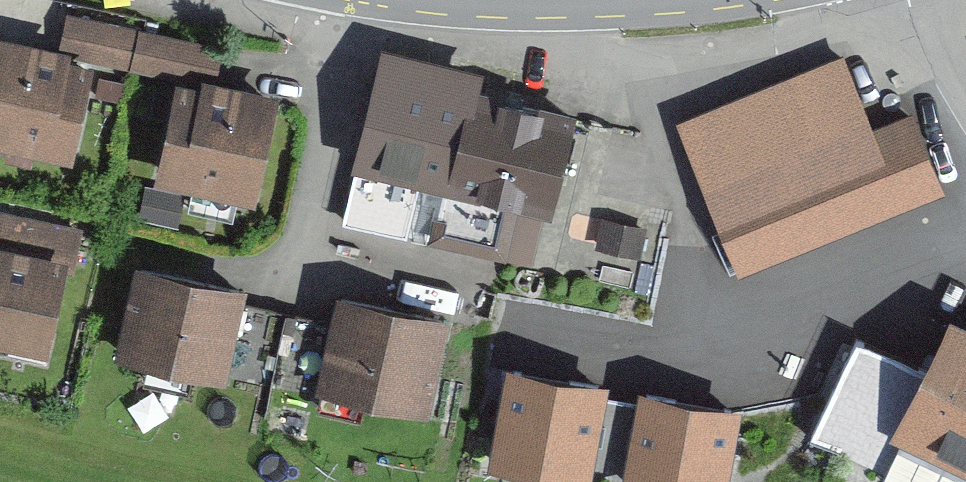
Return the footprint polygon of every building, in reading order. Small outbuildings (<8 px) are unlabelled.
[(73,17),(66,51),(129,65),(136,32),(136,31),(73,17)] [(197,45),(136,31),(136,32),(129,65),(174,74),(190,78),(197,45)] [(0,42),(0,136),(59,149),(77,68),(53,63),(54,54),(0,42)] [(439,180),(425,238),(495,253),(508,198),(540,206),(561,116),(373,70),(351,159),(439,180)] [(739,280),(948,205),(917,117),(869,136),(843,75),(683,130),(739,280)] [(242,190),(262,99),(200,85),(198,94),(173,89),(155,171),(242,190)] [(34,343),(52,263),(61,265),(69,229),(7,215),(0,248),(0,335),(34,343)] [(593,244),(628,252),(634,227),(599,219),(593,244)] [(214,373),(263,384),(277,323),(227,312),(232,289),(186,279),(132,267),(114,351),(214,373)] [(416,407),(435,319),(333,297),(326,334),(277,323),(263,384),(312,394),(314,385),(357,394),(416,407)] [(965,470),(965,325),(953,318),(893,433),(965,470)] [(556,481),(588,481),(602,387),(505,373),(490,473),(556,481)] [(627,481),(722,481),(733,409),(641,395),(627,481)]
